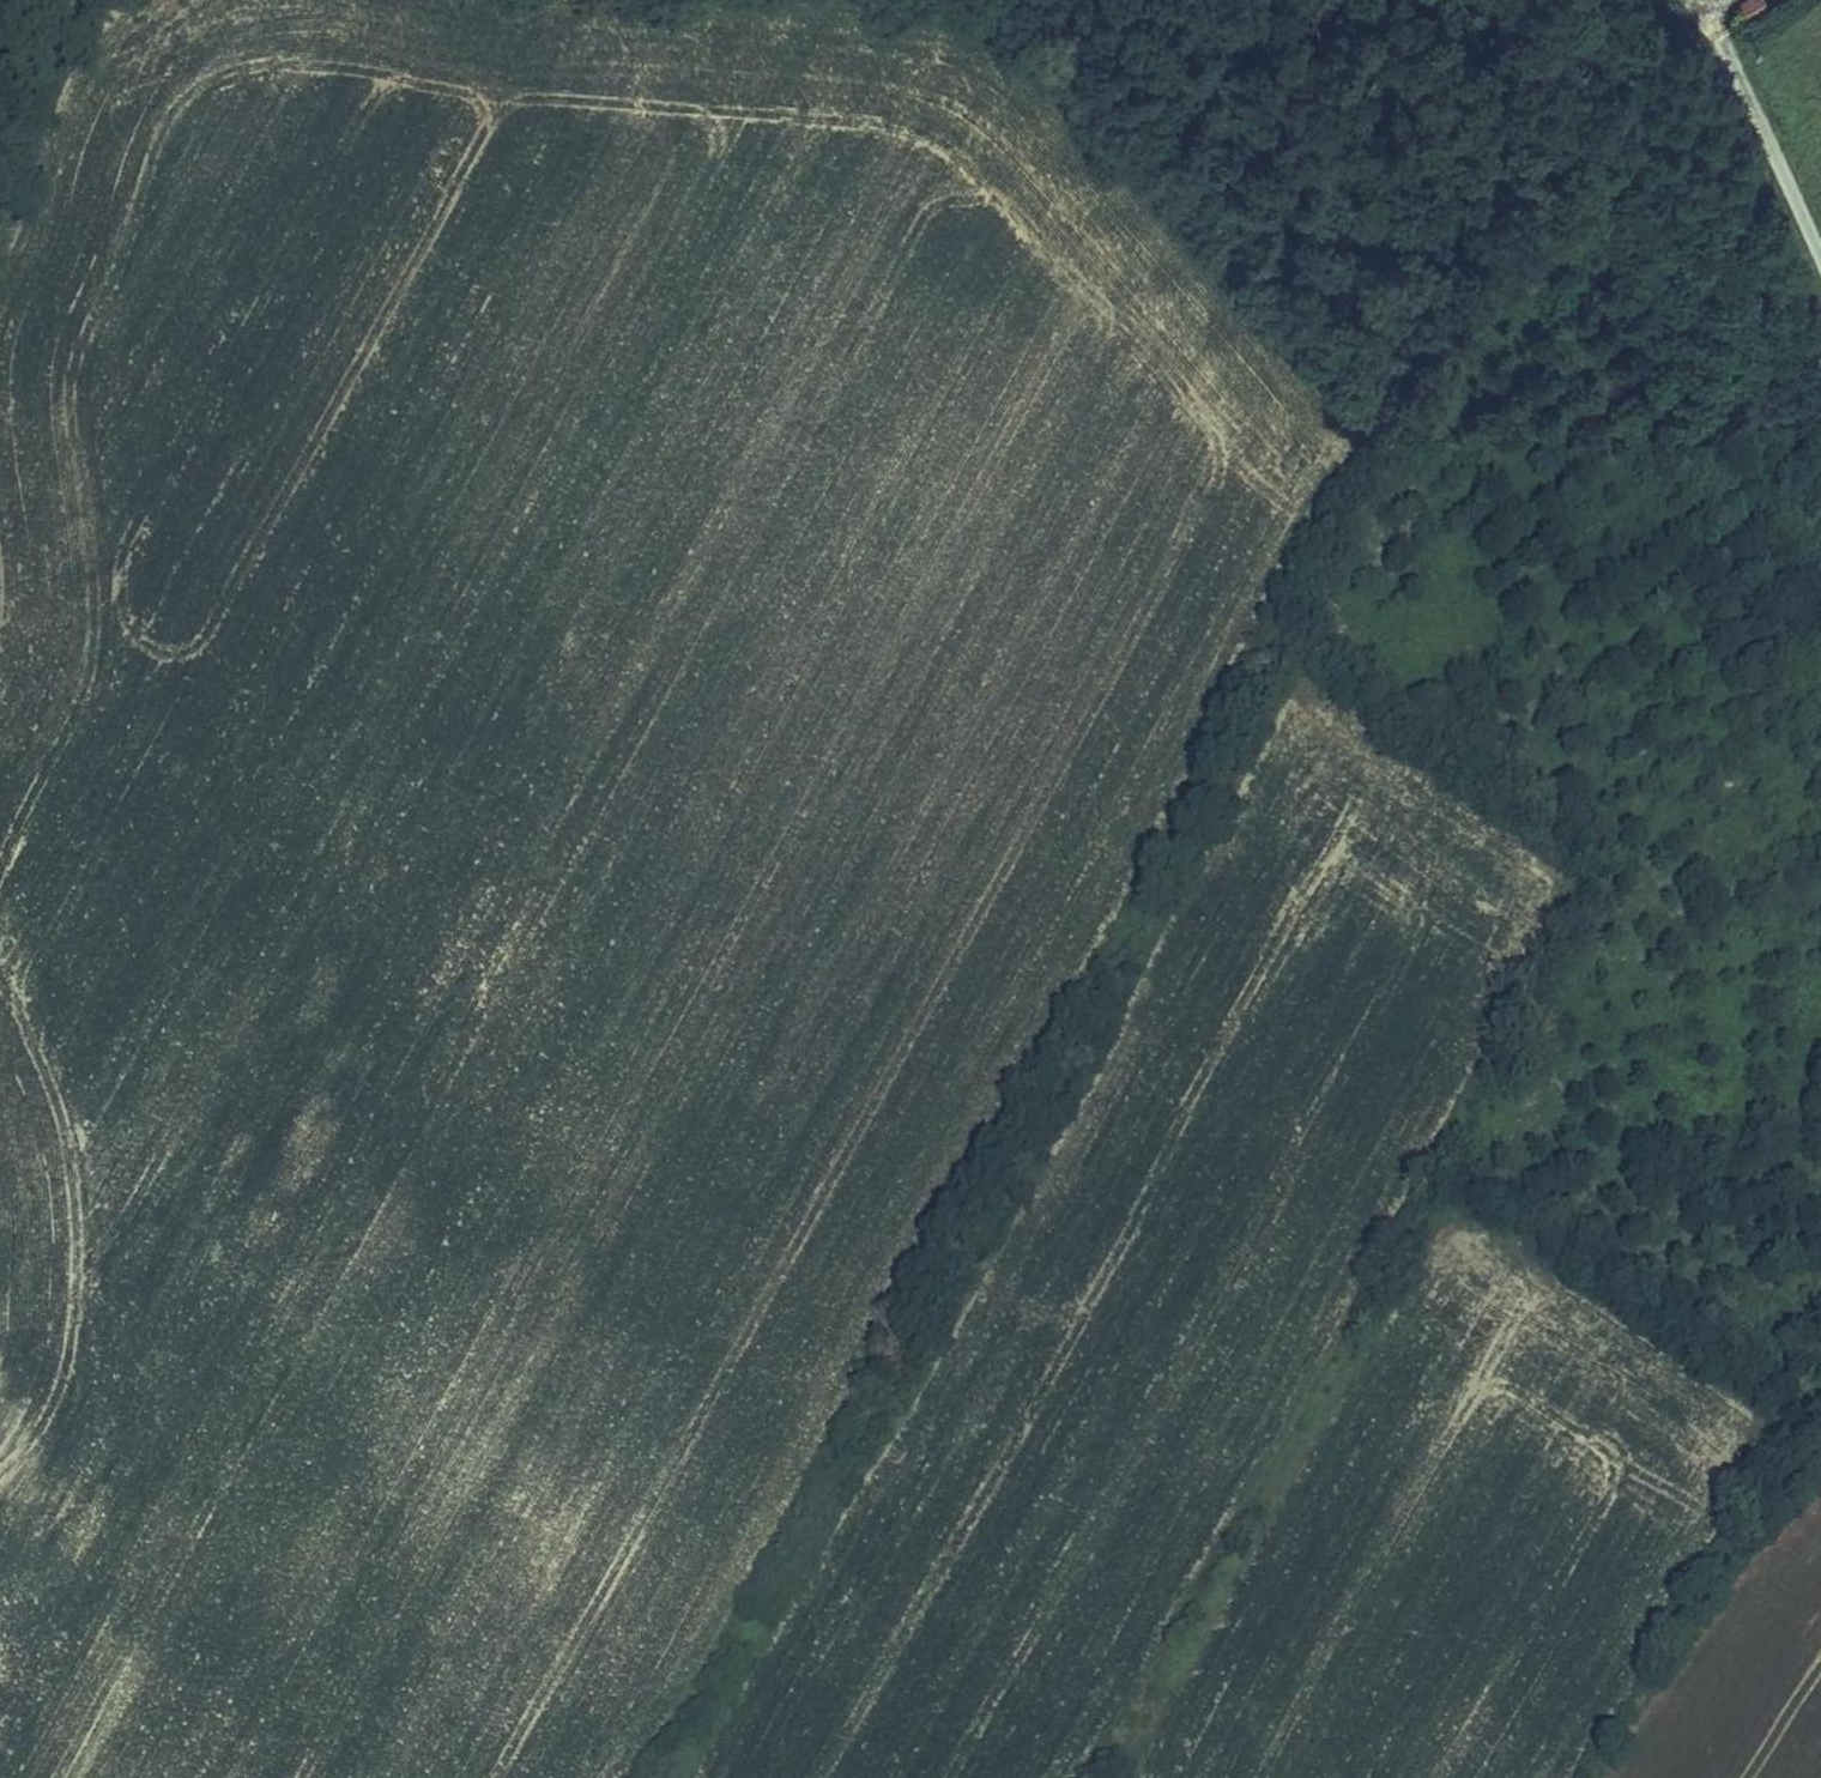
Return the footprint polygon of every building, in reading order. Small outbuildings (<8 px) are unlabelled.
[(1764,0),(1751,0),(1740,6),(1748,20),(1769,9),(1764,0)]
